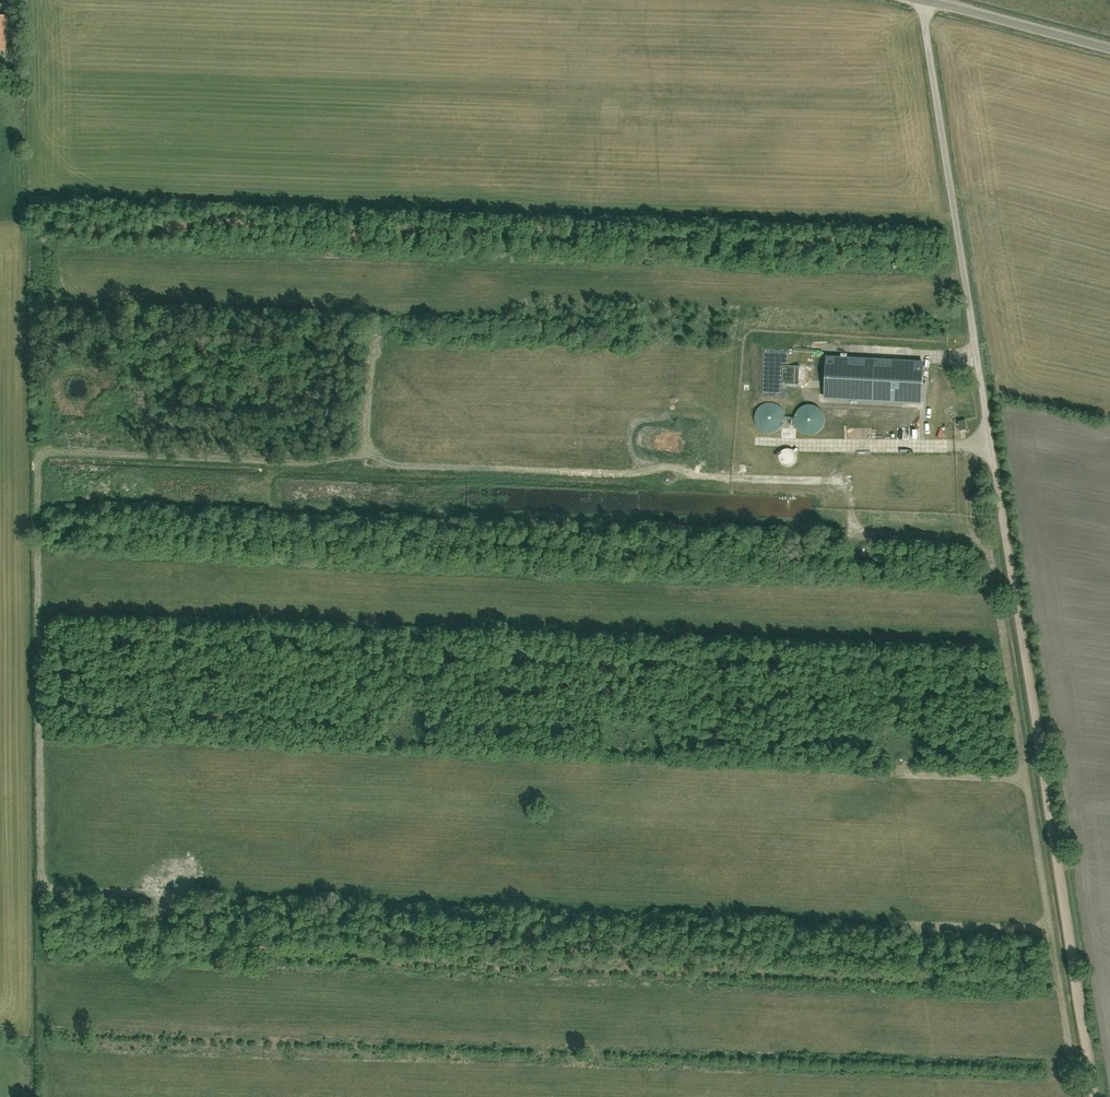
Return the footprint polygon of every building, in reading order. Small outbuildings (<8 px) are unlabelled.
[(800,366),(789,365),(790,350),(765,349),(762,397),(787,398),(788,384),(799,385),(800,366)] [(936,352),(935,363),(943,364),(944,352),(936,352)] [(830,358),(828,397),(921,402),(923,363),(830,358)] [(783,424),(784,418),(783,412),(780,407),(775,404),(769,403),(764,404),(759,407),(756,412),(755,418),(756,424),(759,428),(764,432),(769,433),(775,432),(780,428),(783,424)] [(823,426),(824,420),(823,414),(819,410),(815,406),(809,405),(803,406),(799,410),(795,414),(794,420),(795,426),(799,431),(803,434),(809,435),(815,434),(819,431),(823,426)] [(960,430),(967,429),(965,420),(959,421),(960,430)] [(922,429),(922,441),(936,440),(935,429),(922,429)] [(794,462),(795,458),(794,454),(791,451),(787,450),(783,451),(780,454),(779,458),(780,462),(783,465),(787,466),(791,465),(794,462)]
